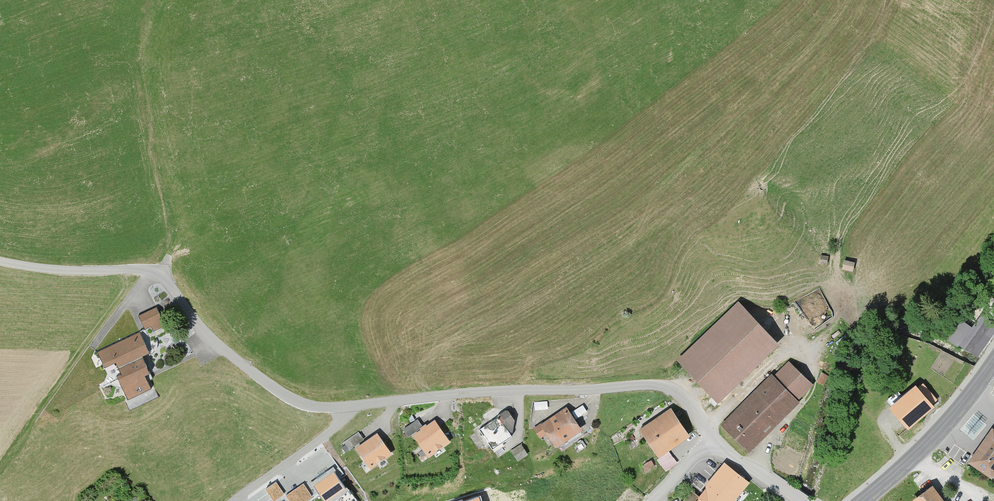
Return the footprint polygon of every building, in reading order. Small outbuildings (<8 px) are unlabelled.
[(829,257),(821,256),(819,264),(828,265),(829,257)] [(854,263),(844,260),(842,269),(852,271),(854,263)] [(738,303),(678,361),(718,402),(778,345),(738,303)] [(163,327),(154,310),(137,319),(143,331),(150,328),(152,333),(163,327)] [(993,333),(993,318),(981,310),(973,322),(961,315),(948,335),(980,355),(993,333)] [(148,355),(138,334),(95,353),(102,369),(113,364),(119,377),(114,379),(125,402),(149,391),(143,377),(147,375),(139,359),(148,355)] [(812,386),(789,363),(774,378),(771,375),(721,425),(750,454),(799,404),(797,402),(812,386)] [(937,400),(924,385),(918,390),(916,386),(889,409),(908,432),(936,409),(932,404),(937,400)] [(505,411),(492,408),(481,415),(486,422),(473,431),(482,446),(484,444),(492,456),(516,440),(511,432),(513,422),(505,411)] [(581,433),(566,409),(541,426),(540,424),(532,429),(540,440),(546,436),(554,450),(581,433)] [(689,438),(670,410),(639,432),(658,460),(689,438)] [(984,424),(974,416),(962,432),(972,440),(984,424)] [(449,443),(434,422),(426,427),(425,425),(421,427),(417,421),(403,431),(409,440),(413,438),(427,458),(449,443)] [(991,429),(968,465),(993,482),(993,431),(991,429)] [(361,430),(346,436),(349,444),(365,438),(361,430)] [(390,456),(376,435),(355,450),(369,471),(390,456)] [(527,456),(520,446),(511,452),(517,462),(527,456)] [(654,467),(650,462),(643,467),(647,472),(654,467)] [(726,465),(719,474),(717,472),(703,488),(705,490),(699,497),(692,492),(684,500),(735,500),(742,493),(741,492),(748,483),(726,465)] [(314,485),(325,500),(357,500),(336,470),(314,485)] [(276,481),(266,488),(275,500),(285,493),(276,481)] [(286,494),(290,500),(302,500),(312,494),(303,482),(286,494)] [(932,487),(912,500),(943,500),(932,487)]
